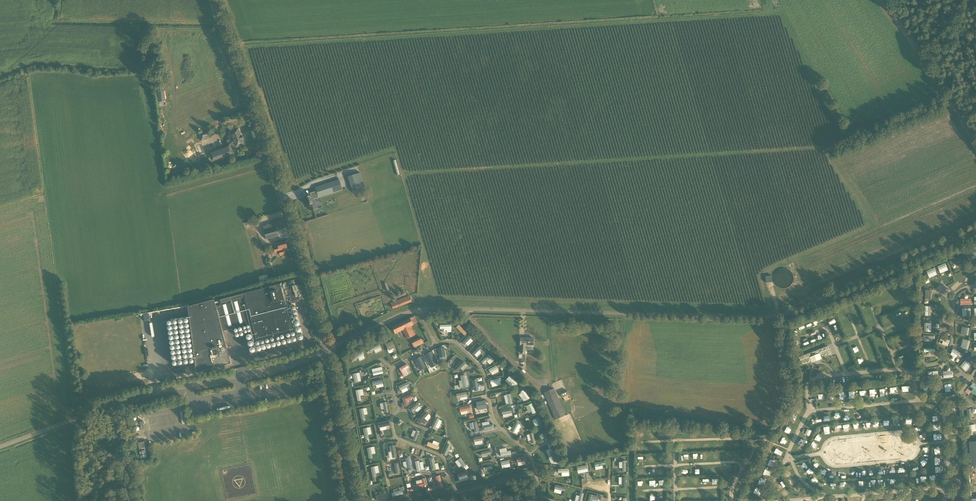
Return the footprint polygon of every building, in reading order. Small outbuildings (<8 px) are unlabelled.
[(165,102),(164,91),(157,92),(159,103),(165,102)] [(244,144),(238,128),(231,131),(235,142),(209,152),(212,160),(233,153),(231,148),(236,146),(237,147),(244,144)] [(208,132),(199,134),(199,135),(201,141),(206,140),(205,136),(209,136),(208,132)] [(375,184),(380,182),(374,164),(370,165),(375,184)] [(353,192),(365,187),(360,173),(348,177),(353,192)] [(311,193),(311,196),(305,198),(307,206),(309,205),(310,211),(317,208),(315,203),(314,203),(313,199),(319,197),(319,198),(343,190),(339,180),(315,187),(317,191),(311,193)] [(276,227),(274,227),(265,230),(267,239),(279,236),(276,227)] [(285,255),(284,252),(288,250),(285,241),(278,243),(279,246),(274,247),(275,253),(279,252),(280,256),(285,255)] [(960,257),(950,261),(951,265),(962,261),(960,257)] [(945,263),(938,267),(941,273),(948,270),(945,263)] [(934,268),(927,271),(929,277),(937,274),(934,268)] [(955,282),(959,280),(957,275),(949,278),(953,287),(956,286),(955,282)] [(188,307),(197,373),(231,363),(222,331),(250,324),(255,342),(295,332),(288,304),(300,301),(299,299),(303,298),(300,285),(296,286),(296,285),(295,285),(294,281),(282,283),(282,282),(242,293),(243,294),(217,301),(218,305),(216,306),(215,300),(188,307)] [(393,309),(412,302),(409,295),(391,303),(393,309)] [(971,316),(970,308),(961,308),(962,316),(971,316)] [(416,335),(411,326),(418,323),(415,316),(392,327),(395,334),(403,330),(407,339),(416,335)] [(160,322),(161,331),(168,330),(167,321),(160,322)] [(460,336),(462,334),(464,335),(467,332),(459,324),(455,327),(457,329),(455,331),(460,336)] [(961,327),(960,334),(968,335),(969,328),(961,327)] [(473,341),(470,338),(472,336),(469,334),(460,343),(466,348),(473,341)] [(414,348),(424,343),(421,337),(411,342),(414,348)] [(533,350),(533,346),(534,338),(521,338),(520,345),(521,345),(521,353),(527,353),(527,350),(533,350)] [(963,338),(960,347),(968,350),(971,341),(963,338)] [(393,341),(386,345),(388,349),(389,351),(394,349),(396,347),(393,341)] [(476,357),(482,350),(485,352),(486,351),(478,343),(470,352),(476,357)] [(374,352),(374,353),(381,350),(379,344),(366,348),(367,354),(374,352)] [(827,346),(799,357),(802,365),(830,354),(827,346)] [(445,356),(444,356),(444,347),(437,348),(438,360),(446,360),(445,356)] [(957,355),(961,357),(962,353),(953,348),(949,355),(956,358),(957,355)] [(362,351),(352,356),(354,360),(364,355),(362,351)] [(424,354),(430,367),(437,364),(430,351),(424,354)] [(488,354),(479,362),(482,365),(486,361),(489,365),(494,360),(488,354)] [(414,359),(419,370),(425,367),(420,356),(414,359)] [(965,359),(960,366),(966,371),(971,365),(965,359)] [(456,371),(460,368),(462,371),(467,365),(461,360),(453,368),(456,371)] [(403,377),(407,375),(405,370),(409,367),(406,363),(398,368),(403,377)] [(373,376),(383,373),(381,366),(371,369),(373,376)] [(488,368),(491,375),(498,372),(496,366),(488,368)] [(514,386),(517,383),(509,375),(504,380),(510,386),(512,384),(514,386)] [(500,381),(502,380),(501,377),(489,380),(491,387),(501,385),(500,381)] [(372,386),(375,386),(376,388),(383,386),(382,379),(371,381),(372,386)] [(408,391),(406,387),(409,386),(408,382),(398,385),(401,393),(408,391)] [(556,420),(566,415),(554,388),(544,393),(556,420)] [(360,393),(363,392),(363,389),(355,390),(357,401),(361,400),(360,393)] [(523,402),(529,398),(524,390),(518,394),(523,402)] [(503,395),(505,405),(513,403),(510,393),(503,395)] [(403,405),(408,404),(407,400),(412,398),(411,394),(401,397),(403,405)] [(409,409),(413,414),(421,408),(417,403),(409,409)] [(532,403),(525,406),(529,415),(536,413),(532,403)] [(459,415),(466,414),(466,410),(470,410),(470,406),(458,407),(459,415)] [(365,419),(364,414),(367,414),(366,407),(359,409),(361,420),(365,419)] [(511,413),(515,412),(513,408),(501,411),(502,418),(512,415),(511,413)] [(435,417),(430,426),(437,430),(442,421),(435,417)] [(539,417),(532,420),(534,426),(538,425),(539,427),(542,425),(539,417)] [(477,421),(468,422),(469,429),(472,429),(473,432),(478,431),(477,421)] [(493,423),(489,424),(488,421),(481,422),(482,430),(494,428),(493,423)] [(510,431),(516,434),(521,425),(514,422),(510,431)] [(381,430),(382,432),(389,431),(388,424),(379,426),(380,430),(381,430)] [(368,435),(371,434),(370,427),(362,429),(365,439),(369,438),(368,435)] [(804,428),(801,433),(809,437),(811,432),(804,428)] [(416,442),(420,432),(412,429),(410,436),(412,436),(411,440),(416,442)] [(526,434),(528,444),(535,442),(532,432),(526,434)] [(542,443),(548,441),(545,432),(539,434),(542,443)] [(780,435),(777,441),(785,444),(787,438),(780,435)] [(481,440),(483,439),(483,436),(472,438),(473,445),(482,444),(481,440)] [(432,440),(431,443),(427,441),(425,445),(437,450),(439,443),(432,440)] [(446,443),(441,454),(445,456),(447,453),(450,454),(452,449),(449,447),(450,445),(446,443)] [(389,458),(396,457),(394,445),(389,446),(390,452),(388,452),(389,458)] [(373,458),(372,454),(375,453),(373,446),(366,448),(369,459),(373,458)] [(547,447),(551,457),(548,458),(550,462),(557,459),(551,446),(547,447)] [(510,450),(506,451),(505,447),(498,449),(500,457),(511,454),(510,450)] [(491,448),(476,450),(478,461),(481,461),(480,456),(492,454),(491,448)] [(525,464),(524,461),(526,460),(525,456),(515,459),(517,466),(525,464)] [(405,462),(402,462),(403,468),(411,468),(409,457),(405,457),(405,462)] [(427,458),(431,471),(439,469),(437,463),(434,463),(432,457),(427,458)] [(460,457),(454,462),(459,468),(465,464),(460,457)] [(491,460),(481,462),(483,471),(493,469),(491,460)] [(499,462),(501,468),(510,466),(508,460),(499,462)] [(593,462),(594,470),(602,469),(602,465),(605,465),(605,461),(593,462)] [(399,463),(391,463),(391,469),(393,469),(393,474),(400,474),(399,463)] [(577,473),(588,471),(587,464),(576,466),(577,473)] [(376,477),(375,473),(379,472),(377,465),(370,467),(372,478),(376,477)] [(465,471),(456,473),(457,480),(467,478),(465,471)] [(626,488),(626,477),(618,477),(618,484),(621,484),(621,488),(626,488)] [(414,484),(415,488),(426,485),(424,478),(417,479),(418,483),(414,484)] [(781,481),(775,485),(780,491),(785,486),(781,481)] [(375,496),(376,500),(377,500),(387,498),(385,493),(375,496)] [(582,493),(578,493),(578,495),(575,495),(574,500),(582,500),(582,493)]
